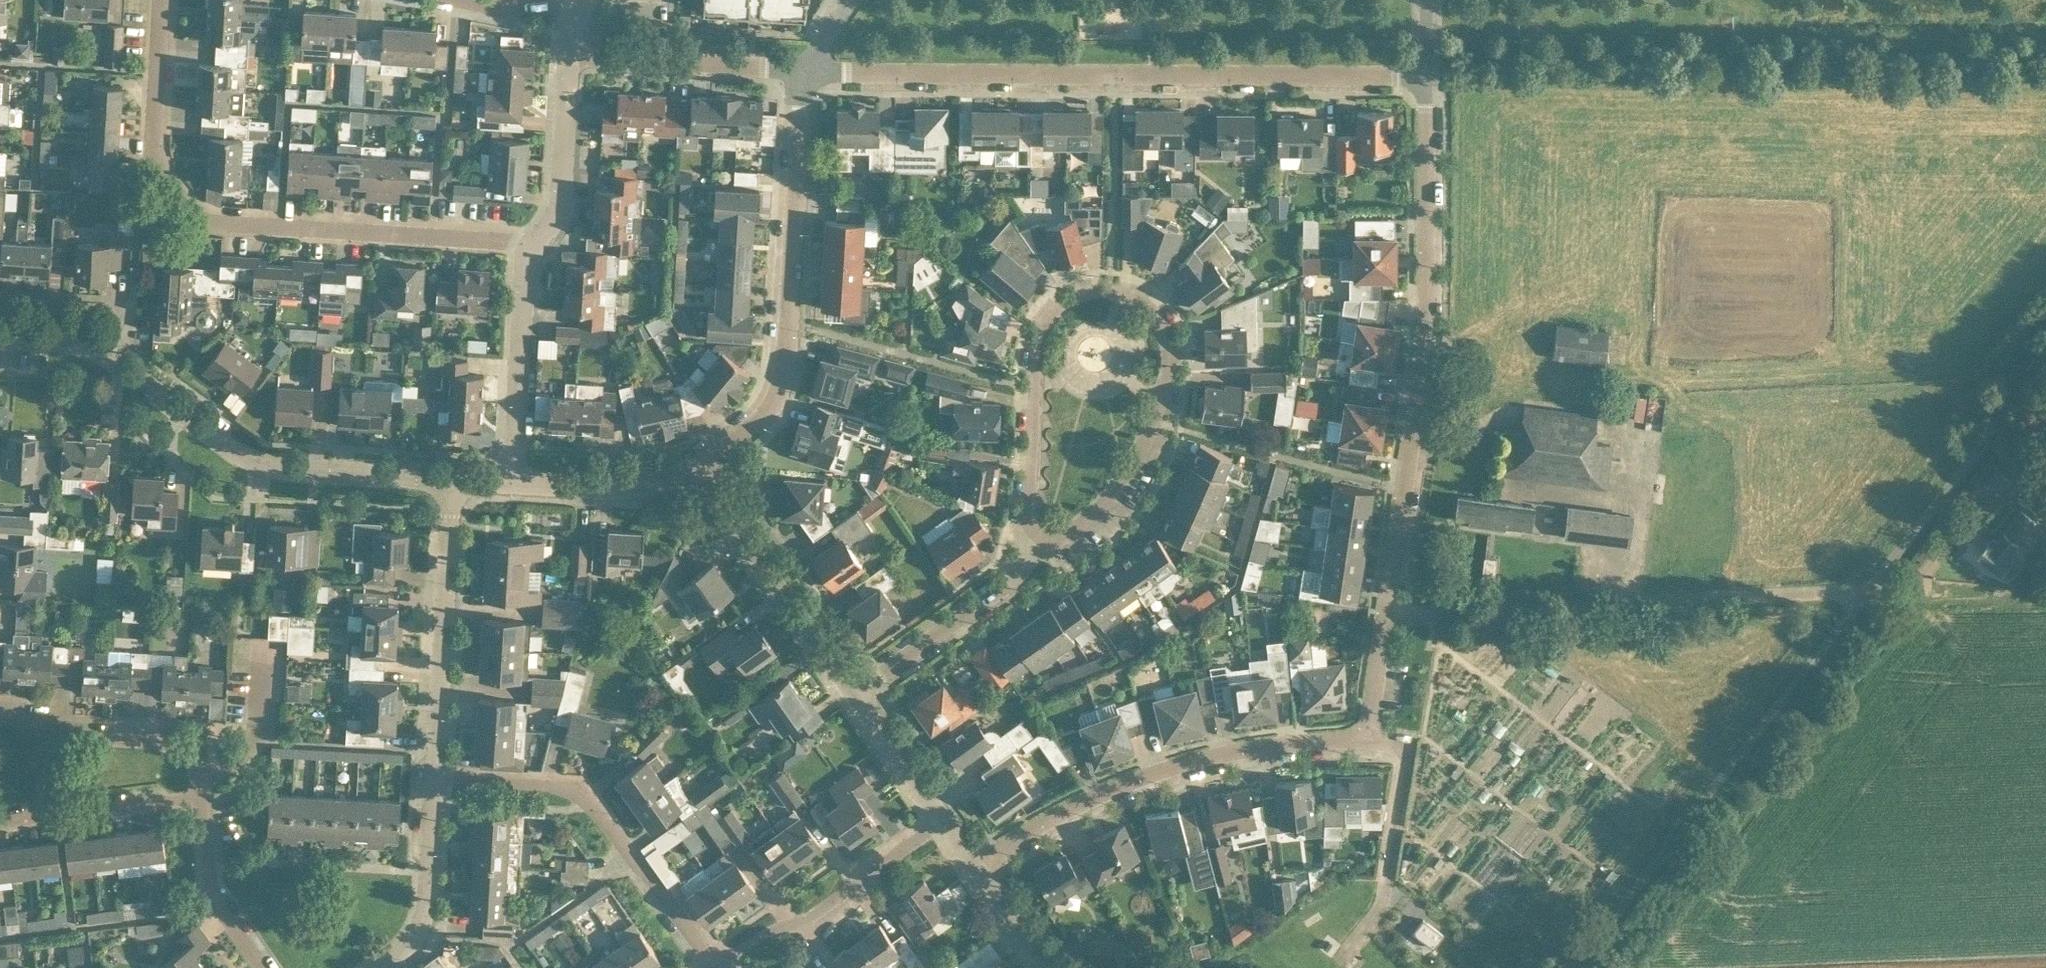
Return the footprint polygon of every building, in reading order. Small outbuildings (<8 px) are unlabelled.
[(64,16),(109,19),(110,0),(65,0),(64,16)] [(241,0),(209,0),(208,15),(260,18),(268,19),(269,3),(241,2),(241,0)] [(747,18),(754,19),(755,0),(704,0),(704,9),(725,10),(725,14),(724,14),(724,17),(726,17),(727,14),(747,15),(747,18)] [(754,19),(761,19),(761,16),(782,18),(782,20),(784,20),(785,17),(784,17),(784,14),(806,15),(807,1),(808,0),(755,0),(754,19)] [(290,24),(288,54),(288,58),(327,60),(328,45),(331,12),(305,10),(304,25),(290,24)] [(353,61),(367,62),(368,62),(369,38),(355,38),(357,13),(331,12),(328,45),(354,46),(353,61)] [(680,24),(690,25),(691,15),(680,14),(680,24)] [(217,52),(224,52),(247,54),(248,42),(248,36),(254,31),(256,29),(258,26),(260,21),(260,18),(208,15),(207,40),(217,40),(217,52)] [(96,52),(103,52),(104,20),(97,20),(96,52)] [(105,65),(121,66),(124,24),(107,23),(105,65)] [(369,38),(368,62),(381,63),(381,71),(406,73),(407,60),(408,60),(410,27),(384,25),(383,39),(369,38)] [(436,29),(410,27),(408,60),(433,62),(433,66),(447,67),(449,44),(435,43),(436,29)] [(501,34),(499,69),(524,71),(533,71),(535,48),(523,47),(524,35),(501,34)] [(11,53),(11,58),(32,59),(33,38),(28,38),(28,41),(15,41),(15,53),(11,53)] [(465,67),(467,68),(469,44),(457,43),(455,66),(465,67)] [(65,46),(52,45),(51,61),(64,61),(65,46)] [(246,67),(247,54),(224,52),(217,52),(216,64),(199,63),(198,87),(243,90),(245,90),(246,67)] [(455,66),(453,90),(463,90),(465,67),(455,66)] [(489,68),(487,92),(532,94),(532,87),(523,87),(524,71),(499,69),(489,68)] [(58,70),(46,70),(45,77),(57,78),(58,70)] [(10,103),(10,102),(8,102),(10,78),(0,77),(0,102),(10,103)] [(94,83),(93,108),(121,109),(123,85),(94,83)] [(286,92),(285,98),(296,99),(297,87),(286,86),(286,92)] [(242,113),(243,90),(198,87),(196,111),(220,113),(219,125),(225,125),(249,127),(265,127),(269,128),(270,119),(250,118),(250,114),(242,113)] [(282,128),(285,98),(286,92),(277,91),(275,128),(282,128)] [(380,92),(366,91),(366,104),(380,104),(380,92)] [(53,93),(43,92),(43,105),(52,105),(53,93)] [(478,127),(482,127),(502,128),(503,117),(521,118),(522,102),(531,102),(532,94),(487,92),(486,103),(478,103),(478,115),(479,115),(478,127)] [(603,106),(602,130),(623,132),(622,138),(638,139),(639,125),(640,125),(642,93),(618,92),(617,107),(603,106)] [(678,135),(679,108),(665,107),(666,95),(642,93),(640,125),(655,126),(655,134),(677,135),(678,135)] [(716,97),(714,132),(737,134),(739,99),(740,95),(715,94),(715,97),(716,97)] [(697,147),(698,131),(714,132),(716,97),(715,97),(692,96),(691,109),(679,108),(678,135),(677,135),(677,136),(677,146),(697,147)] [(763,100),(739,99),(737,134),(736,143),(760,145),(760,142),(775,143),(777,113),(762,112),(763,100)] [(9,126),(10,103),(0,102),(0,126),(9,126)] [(837,169),(851,169),(852,143),(869,144),(869,169),(895,169),(895,130),(895,125),(879,125),(879,109),(864,109),(864,104),(852,104),(852,109),(837,109),(837,169)] [(51,118),(52,105),(43,105),(42,117),(51,118)] [(315,119),(315,106),(292,105),(291,118),(315,119)] [(93,108),(91,132),(120,134),(121,109),(93,108)] [(363,121),(364,121),(364,110),(354,109),(353,123),(363,124),(363,121)] [(895,169),(923,169),(940,169),(941,170),(943,170),(946,168),(946,165),(944,165),(945,141),(946,141),(946,122),(943,122),(943,109),(915,109),(915,123),(914,123),(913,124),(912,125),(912,129),(910,129),(910,130),(895,130),(895,169)] [(364,121),(387,123),(388,123),(389,112),(364,110),(364,121)] [(981,149),(995,149),(995,110),(972,110),(972,130),(959,130),(959,157),(981,157),(981,149)] [(1031,164),(1031,130),(1018,130),(1018,110),(995,110),(995,149),(1010,149),(1010,144),(1017,144),(1017,164),(1031,164)] [(1044,130),(1031,130),(1031,164),(1045,164),(1045,156),(1053,156),(1053,149),(1066,149),(1067,110),(1044,110),(1044,130)] [(1081,149),(1081,144),(1088,144),(1087,161),(1103,161),(1103,130),(1089,130),(1089,110),(1067,110),(1066,149),(1081,149)] [(1123,167),(1143,167),(1143,145),(1159,145),(1159,110),(1136,110),(1136,134),(1123,134),(1123,167)] [(1195,168),(1195,155),(1195,135),(1182,135),(1182,110),(1159,110),(1159,145),(1174,145),(1174,168),(1195,168)] [(1372,158),(1372,151),(1391,151),(1391,111),(1357,111),(1357,135),(1337,135),(1336,169),(1354,170),(1354,161),(1370,161),(1372,158)] [(389,112),(388,123),(399,124),(400,112),(389,112)] [(1253,142),(1257,138),(1257,130),(1254,125),(1254,113),(1217,113),(1216,129),(1199,129),(1199,156),(1235,156),(1235,150),(1253,150),(1253,142)] [(424,114),(423,126),(435,127),(436,115),(424,114)] [(1336,169),(1336,149),(1322,149),(1322,117),(1292,117),(1292,114),(1281,114),(1281,117),(1277,117),(1277,153),(1302,153),(1301,169),(1336,169)] [(242,161),(243,138),(248,139),(248,137),(249,127),(225,125),(224,137),(211,136),(209,160),(242,161)] [(264,138),(265,127),(249,127),(248,137),(264,138)] [(32,142),(33,128),(22,128),(21,141),(32,142)] [(90,156),(118,158),(120,134),(91,132),(90,156)] [(492,138),(489,168),(488,188),(525,191),(529,141),(492,138)] [(41,140),(40,153),(49,153),(50,141),(41,140)] [(305,181),(312,182),(314,151),(313,151),(314,141),(290,140),(286,193),(304,194),(305,181)] [(334,196),(338,142),(337,142),(337,152),(314,151),(312,182),(318,182),(318,195),(334,196)] [(352,184),(359,185),(362,144),(338,142),(334,196),(351,197),(352,184)] [(365,198),(382,199),(385,156),(384,156),(385,145),(362,144),(359,185),(366,185),(365,198)] [(49,153),(40,153),(39,165),(48,166),(49,153)] [(88,180),(97,181),(117,182),(118,158),(90,156),(88,180)] [(400,187),(407,188),(409,157),(385,156),(382,199),(399,201),(400,187)] [(430,203),(431,183),(433,159),(409,157),(407,188),(414,188),(413,201),(430,203)] [(249,186),(251,162),(242,161),(209,160),(208,184),(249,186)] [(280,189),(281,164),(269,164),(267,188),(279,189),(280,189)] [(615,166),(615,176),(636,177),(637,166),(615,166)] [(758,184),(759,171),(735,170),(734,182),(758,184)] [(677,172),(676,181),(692,181),(692,172),(677,172)] [(20,186),(30,187),(30,177),(20,176),(20,186)] [(596,189),(595,212),(627,214),(641,214),(641,196),(643,177),(636,177),(615,176),(612,176),(612,189),(596,189)] [(663,189),(674,190),(675,179),(664,179),(663,189)] [(1173,194),(1194,193),(1194,180),(1172,180),(1173,194)] [(680,196),(689,197),(690,182),(681,182),(680,196)] [(985,183),(974,191),(982,202),(993,193),(985,183)] [(483,200),(483,199),(484,186),(454,184),(453,198),(483,200)] [(1138,184),(1124,184),(1124,195),(1138,195),(1138,184)] [(760,190),(740,189),(715,187),(714,214),(758,217),(760,190)] [(1216,187),(1206,202),(1219,211),(1229,195),(1216,187)] [(836,208),(852,209),(863,210),(864,195),(837,193),(836,208)] [(1173,256),(1182,232),(1177,230),(1178,227),(1178,223),(1170,220),(1167,223),(1166,226),(1152,221),(1155,214),(1146,211),(1152,195),(1138,195),(1124,195),(1122,195),(1122,225),(1138,225),(1138,224),(1144,226),(1132,257),(1163,268),(1168,255),(1173,256)] [(1288,195),(1269,196),(1269,217),(1288,216),(1288,195)] [(688,212),(689,197),(680,196),(679,211),(688,212)] [(1191,212),(1210,227),(1218,217),(1199,202),(1191,212)] [(1082,243),(1102,237),(1102,217),(1102,205),(1085,205),(1085,225),(1077,227),(1075,218),(1047,226),(1045,221),(1019,229),(1034,250),(1051,245),(1057,266),(1086,257),(1082,243)] [(863,210),(852,209),(851,221),(826,219),(825,242),(863,244),(865,210),(863,210)] [(632,253),(632,251),(648,252),(648,244),(633,244),(633,230),(626,229),(627,214),(595,212),(593,236),(609,237),(608,251),(617,252),(632,253)] [(752,240),(754,216),(721,214),(719,238),(752,240)] [(66,264),(67,244),(69,217),(53,216),(51,244),(27,242),(25,274),(50,276),(51,263),(66,264)] [(25,274),(27,242),(26,242),(28,217),(18,217),(16,242),(2,241),(0,272),(25,274)] [(1032,247),(1019,229),(1011,218),(1011,217),(991,241),(1001,250),(981,275),(1000,292),(1016,305),(1038,279),(1019,263),(1031,248),(1032,247)] [(677,239),(687,239),(688,219),(679,218),(677,239)] [(1215,302),(1233,289),(1223,275),(1225,271),(1225,267),(1224,265),(1234,257),(1220,239),(1232,230),(1222,218),(1179,264),(1188,276),(1179,283),(1197,308),(1211,297),(1215,302)] [(1354,258),(1395,258),(1395,238),(1382,238),(1382,218),(1360,218),(1360,238),(1354,238),(1354,258)] [(119,266),(121,246),(132,247),(132,231),(121,230),(122,230),(102,228),(101,244),(78,243),(76,277),(106,279),(107,265),(119,266)] [(751,264),(752,240),(719,238),(718,262),(751,264)] [(677,239),(676,259),(685,260),(687,239),(677,239)] [(862,266),(863,244),(825,242),(824,263),(862,266)] [(908,257),(898,257),(897,267),(907,267),(913,268),(914,261),(930,248),(908,247),(908,257)] [(566,287),(599,289),(599,274),(607,274),(607,273),(616,273),(617,252),(608,251),(584,250),(583,264),(568,263),(566,287)] [(914,272),(936,260),(925,252),(914,261),(914,272)] [(233,294),(234,282),(236,282),(237,255),(221,254),(220,267),(195,265),(195,268),(163,266),(163,280),(160,280),(160,285),(156,285),(156,291),(162,291),(163,291),(207,294),(207,293),(233,294)] [(253,299),(253,294),(278,295),(280,264),(266,263),(266,261),(261,260),(261,257),(237,255),(236,282),(239,282),(237,298),(253,299)] [(1349,298),(1382,298),(1382,278),(1395,279),(1395,258),(1354,258),(1340,258),(1340,277),(1349,277),(1349,298)] [(303,286),(320,287),(322,287),(323,267),(324,261),(298,259),(298,263),(293,262),(293,265),(280,264),(278,295),(302,297),(303,286)] [(675,279),(684,280),(685,260),(676,259),(675,279)] [(343,313),(344,299),(361,301),(363,264),(342,262),(341,265),(336,266),(336,268),(323,267),(322,287),(320,287),(319,311),(343,313)] [(749,287),(751,264),(718,262),(717,285),(749,287)] [(861,287),(862,266),(824,263),(822,285),(861,287)] [(422,292),(422,286),(424,266),(391,264),(390,292),(377,291),(376,313),(398,314),(398,304),(424,306),(425,292),(422,292)] [(896,282),(906,283),(907,267),(897,267),(896,282)] [(437,308),(451,309),(471,311),(472,302),(487,303),(489,270),(459,268),(459,282),(438,281),(437,301),(437,308)] [(683,301),(684,280),(675,279),(674,300),(683,301)] [(967,318),(964,328),(960,343),(944,339),(941,353),(973,362),(976,352),(997,358),(1005,328),(988,324),(994,302),(967,282),(956,297),(973,309),(971,319),(967,318)] [(748,311),(749,287),(717,285),(715,309),(748,311)] [(821,307),(845,309),(844,320),(866,322),(867,309),(869,310),(870,288),(861,287),(822,285),(821,307)] [(1205,362),(1245,361),(1245,349),(1255,348),(1258,344),(1258,300),(1272,299),(1271,285),(1258,292),(1221,308),(1221,309),(1225,308),(1226,328),(1205,329),(1205,362)] [(565,311),(580,312),(580,326),(582,326),(590,326),(604,327),(604,326),(614,327),(616,305),(617,290),(599,289),(566,287),(565,311)] [(155,309),(153,330),(180,332),(181,316),(191,317),(192,316),(196,316),(196,321),(202,328),(209,328),(215,323),(216,314),(211,308),(206,307),(207,294),(163,291),(162,291),(161,304),(159,304),(158,309),(155,309)] [(1385,325),(1389,298),(1382,298),(1349,298),(1343,298),(1341,313),(1358,316),(1358,321),(1343,319),(1340,339),(1355,341),(1395,347),(1398,327),(1385,325)] [(673,311),(680,323),(688,318),(681,307),(673,307),(673,311)] [(751,338),(753,311),(748,311),(715,309),(708,308),(706,335),(731,337),(751,338)] [(667,313),(645,322),(653,334),(672,322),(667,313)] [(688,318),(680,323),(687,334),(698,334),(688,318)] [(644,322),(633,328),(637,339),(651,334),(644,322)] [(413,345),(429,346),(430,324),(414,323),(413,345)] [(1557,324),(1553,357),(1605,363),(1609,330),(1557,324)] [(555,339),(579,341),(580,326),(556,325),(555,339)] [(579,341),(579,345),(589,345),(590,326),(582,326),(580,326),(579,341)] [(317,330),(308,330),(308,341),(317,341),(317,330)] [(318,332),(317,342),(328,342),(329,332),(318,332)] [(468,338),(467,348),(486,349),(486,339),(468,338)] [(707,345),(711,348),(719,355),(707,369),(738,395),(743,389),(739,385),(749,373),(734,360),(748,346),(733,344),(733,343),(717,342),(713,339),(707,345)] [(242,392),(254,376),(261,367),(226,341),(204,371),(221,383),(224,379),(242,392)] [(1392,368),(1395,347),(1355,341),(1351,361),(1363,363),(1363,368),(1378,371),(1379,366),(1392,368)] [(332,350),(331,350),(332,344),(314,343),(312,383),(331,384),(332,350)] [(272,369),(286,350),(279,345),(266,364),(272,369)] [(878,356),(837,345),(833,360),(822,357),(812,391),(830,396),(831,400),(839,402),(841,399),(846,400),(854,372),(872,377),(878,356)] [(1316,375),(1318,357),(1302,355),(1300,372),(1316,375)] [(434,386),(433,397),(482,400),(483,374),(467,373),(468,360),(444,358),(442,387),(434,386)] [(914,366),(884,358),(880,375),(909,383),(914,366)] [(963,397),(967,381),(929,370),(916,366),(912,380),(925,383),(924,387),(940,391),(939,410),(955,411),(954,435),(998,437),(999,404),(961,402),(961,397),(963,397)] [(1378,371),(1351,367),(1349,381),(1376,385),(1378,371)] [(733,400),(738,395),(707,369),(696,382),(688,376),(682,383),(690,395),(695,388),(719,409),(729,397),(733,400)] [(1250,389),(1285,388),(1285,393),(1294,394),(1298,370),(1285,370),(1285,371),(1250,372),(1250,389)] [(390,427),(391,407),(392,398),(402,399),(403,389),(401,384),(398,381),(395,380),(366,378),(364,380),(363,388),(340,386),(339,400),(338,420),(361,422),(361,425),(390,427)] [(652,382),(657,395),(666,434),(673,432),(672,427),(687,424),(681,397),(690,395),(682,383),(673,385),(672,381),(669,378),(652,382)] [(576,397),(577,382),(565,381),(565,397),(550,396),(550,394),(536,393),(534,417),(549,417),(548,428),(574,430),(576,397)] [(1346,400),(1343,420),(1383,426),(1386,406),(1373,404),(1376,385),(1349,381),(1348,385),(1342,384),(1340,399),(1346,400)] [(616,392),(603,391),(603,383),(577,382),(576,397),(574,430),(600,431),(601,415),(615,415),(616,392)] [(636,399),(634,393),(632,383),(619,386),(621,396),(624,408),(628,429),(640,427),(642,434),(657,430),(658,436),(666,434),(657,395),(636,399)] [(1241,422),(1245,387),(1224,384),(1224,387),(1205,385),(1203,396),(1200,397),(1199,405),(1202,407),(1201,418),(1241,422)] [(311,422),(312,402),(313,387),(278,385),(276,420),(311,422)] [(404,385),(403,395),(418,396),(418,386),(404,385)] [(403,395),(402,411),(417,412),(417,409),(418,396),(403,395)] [(433,397),(432,409),(449,410),(448,423),(440,423),(439,437),(463,439),(464,425),(480,426),(482,400),(433,397)] [(1315,415),(1317,401),(1297,398),(1294,412),(1315,415)] [(836,439),(838,433),(837,433),(838,427),(859,433),(863,419),(817,404),(813,419),(815,419),(813,425),(800,421),(791,449),(800,452),(799,456),(828,465),(832,453),(835,453),(837,451),(839,444),(838,441),(836,439)] [(1605,487),(1610,443),(1593,441),(1597,414),(1524,405),(1521,432),(1504,429),(1498,474),(1605,487)] [(1339,440),(1336,461),(1363,468),(1367,445),(1380,447),(1383,426),(1343,420),(1329,418),(1325,438),(1339,440)] [(888,472),(896,449),(900,450),(904,438),(888,435),(885,441),(876,467),(888,472)] [(33,483),(50,484),(52,448),(36,447),(37,437),(11,436),(10,452),(4,452),(2,474),(22,475),(33,476),(33,483)] [(80,491),(81,477),(107,478),(109,441),(65,439),(62,490),(80,491)] [(923,441),(920,456),(948,461),(950,445),(923,441)] [(1189,454),(1186,462),(1222,478),(1231,457),(1218,451),(1200,443),(1194,456),(1189,454)] [(1257,471),(1266,474),(1269,462),(1260,459),(1257,471)] [(999,465),(979,462),(967,460),(967,462),(954,460),(951,475),(964,477),(962,495),(993,500),(999,465)] [(1180,487),(1218,504),(1228,481),(1222,478),(1186,462),(1182,469),(1187,472),(1180,487)] [(1267,495),(1276,498),(1277,492),(1284,494),(1291,468),(1276,463),(1267,495)] [(871,479),(871,480),(878,489),(879,491),(881,490),(890,473),(888,472),(876,467),(871,479)] [(135,474),(134,494),(133,512),(147,513),(146,526),(175,527),(177,512),(178,492),(177,491),(176,497),(163,496),(164,476),(135,474)] [(830,528),(834,525),(822,508),(824,482),(785,479),(782,517),(798,518),(814,539),(830,528)] [(868,482),(858,481),(869,497),(879,491),(878,489),(871,480),(868,482)] [(114,532),(114,518),(115,518),(117,482),(104,482),(103,518),(106,518),(105,531),(114,532)] [(1373,489),(1354,487),(1334,483),(1330,506),(1371,512),(1371,511),(1370,511),(1373,489)] [(1201,524),(1208,527),(1218,504),(1180,487),(1173,503),(1168,501),(1165,508),(1201,524)] [(1248,504),(1256,507),(1260,495),(1251,492),(1248,504)] [(813,558),(833,587),(863,566),(848,546),(872,529),(866,520),(888,504),(880,493),(834,525),(830,528),(839,540),(813,558)] [(1267,495),(1263,508),(1272,511),(1276,498),(1267,495)] [(1457,496),(1454,519),(1531,529),(1534,506),(1457,496)] [(1315,525),(1368,533),(1371,512),(1330,506),(1314,503),(1311,524),(1315,525)] [(1248,504),(1244,516),(1253,519),(1256,507),(1248,504)] [(1633,513),(1568,504),(1563,537),(1629,545),(1633,513)] [(988,531),(976,515),(974,511),(973,512),(963,507),(950,516),(955,525),(928,544),(938,558),(950,574),(968,561),(970,564),(984,553),(975,540),(988,531)] [(1161,532),(1179,540),(1192,546),(1201,524),(1165,508),(1162,516),(1167,518),(1161,532)] [(2015,548),(2019,543),(2036,522),(2022,511),(1998,540),(1994,537),(1979,555),(2002,573),(2004,571),(2011,576),(2019,565),(2012,559),(2018,551),(2015,548)] [(0,515),(0,529),(31,530),(31,517),(0,515)] [(1241,528),(1250,531),(1253,519),(1244,516),(1241,528)] [(408,533),(379,531),(379,524),(381,524),(381,522),(354,521),(354,522),(359,522),(358,543),(355,543),(354,558),(366,559),(365,580),(393,582),(394,561),(406,561),(408,533)] [(253,571),(254,560),(255,541),(242,540),(243,528),(242,528),(241,533),(234,533),(235,524),(233,522),(227,522),(225,524),(224,527),(204,526),(202,561),(239,563),(238,570),(253,571)] [(317,562),(317,556),(318,536),(304,535),(305,527),(270,525),(268,559),(317,562)] [(1313,546),(1324,548),(1364,554),(1368,533),(1315,525),(1313,546)] [(1267,529),(1258,526),(1255,537),(1264,540),(1267,529)] [(642,563),(643,550),(644,530),(608,528),(608,537),(595,536),(593,556),(592,572),(616,573),(617,561),(642,563)] [(1250,531),(1241,528),(1238,540),(1246,543),(1250,531)] [(46,546),(74,547),(75,533),(47,532),(46,546)] [(1183,573),(1167,552),(1156,535),(1144,544),(1140,540),(1133,545),(1165,591),(1173,586),(1176,579),(1183,573)] [(487,567),(526,569),(526,555),(542,556),(543,537),(531,537),(531,541),(489,538),(487,567)] [(1255,537),(1251,551),(1249,558),(1258,560),(1264,540),(1255,537)] [(1243,555),(1246,543),(1238,540),(1234,552),(1243,555)] [(586,543),(570,542),(569,572),(585,573),(586,543)] [(45,600),(47,570),(35,569),(37,546),(19,545),(0,543),(0,549),(1,549),(0,568),(0,583),(19,585),(18,598),(45,600)] [(1116,563),(1136,591),(1145,585),(1154,597),(1164,591),(1164,592),(1165,591),(1133,545),(1125,551),(1128,555),(1116,563)] [(1324,548),(1321,570),(1361,576),(1364,554),(1324,548)] [(699,614),(716,602),(733,591),(713,562),(691,578),(674,555),(665,573),(660,583),(676,605),(687,597),(699,614)] [(98,579),(113,579),(114,556),(99,556),(98,579)] [(1094,573),(1117,605),(1136,591),(1116,563),(1105,572),(1102,567),(1094,573)] [(897,581),(884,564),(855,585),(864,597),(847,609),(866,635),(899,612),(884,591),(897,581)] [(317,567),(316,582),(330,583),(331,568),(317,567)] [(539,599),(539,590),(540,570),(526,569),(487,567),(485,596),(539,599)] [(1357,604),(1361,576),(1321,570),(1303,567),(1299,595),(1357,604)] [(1259,577),(1245,572),(1241,587),(1256,589),(1259,577)] [(1077,591),(1089,608),(1103,628),(1123,614),(1117,605),(1094,573),(1086,578),(1089,583),(1077,591)] [(165,591),(169,592),(168,603),(182,603),(183,586),(184,576),(168,574),(165,591)] [(1208,587),(1188,601),(1185,595),(1174,603),(1184,618),(1195,610),(1215,597),(1208,587)] [(362,614),(361,629),(402,631),(402,620),(397,620),(398,605),(388,604),(389,592),(354,590),(352,614),(362,614)] [(274,591),(273,608),(291,609),(292,591),(274,591)] [(1054,595),(1047,600),(1070,633),(1089,619),(1081,608),(1070,591),(1058,600),(1054,595)] [(1280,606),(1282,593),(1274,592),(1272,604),(1280,606)] [(1296,607),(1297,597),(1285,596),(1284,606),(1296,607)] [(542,611),(574,613),(577,613),(578,599),(542,597),(542,611)] [(1044,610),(1030,620),(1054,653),(1074,639),(1070,633),(1047,600),(1041,605),(1044,610)] [(608,604),(598,604),(597,618),(608,619),(608,604)] [(136,620),(150,620),(150,606),(136,605),(136,620)] [(178,611),(177,623),(188,624),(189,612),(178,611)] [(574,613),(542,611),(541,623),(573,625),(574,613)] [(1157,620),(1168,636),(1178,629),(1173,621),(1175,620),(1169,612),(1157,620)] [(288,635),(289,625),(290,614),(269,613),(268,636),(288,638),(288,635)] [(289,625),(301,626),(301,625),(314,626),(315,615),(290,614),(289,625)] [(482,647),(528,650),(530,621),(484,619),(482,647)] [(1030,620),(1016,629),(1013,625),(1006,629),(1029,662),(1033,668),(1054,653),(1030,620)] [(1151,624),(1157,633),(1153,636),(1157,643),(1168,636),(1157,620),(1151,624)] [(288,635),(288,651),(313,652),(314,626),(301,626),(289,625),(288,635)] [(347,666),(349,667),(384,668),(385,656),(395,657),(396,641),(401,641),(402,631),(361,629),(349,628),(347,666)] [(747,670),(758,662),(775,650),(763,633),(761,634),(757,628),(745,636),(743,633),(731,642),(724,631),(701,647),(718,671),(738,657),(747,670)] [(1010,675),(1029,662),(1006,629),(999,634),(1002,639),(990,648),(1002,664),(1010,675)] [(0,639),(0,667),(3,667),(3,674),(17,674),(16,680),(26,681),(29,638),(28,638),(29,633),(14,632),(13,640),(0,639)] [(1328,667),(1313,669),(1311,635),(1289,637),(1292,675),(1303,674),(1306,707),(1343,704),(1341,679),(1345,679),(1344,662),(1327,664),(1328,667)] [(40,641),(40,638),(29,638),(26,681),(37,681),(37,676),(50,676),(50,682),(66,683),(69,644),(53,644),(53,642),(40,641)] [(1123,656),(1135,651),(1131,642),(1118,649),(1123,656)] [(96,697),(106,698),(107,666),(108,666),(109,651),(96,650),(95,659),(83,659),(83,663),(82,663),(83,645),(69,644),(66,683),(82,684),(81,691),(96,692),(96,697)] [(694,646),(662,669),(683,699),(693,691),(684,677),(685,667),(701,655),(694,646)] [(527,677),(528,650),(482,647),(481,675),(518,678),(519,677),(527,677)] [(972,656),(994,687),(1007,678),(985,647),(972,656)] [(108,666),(107,666),(106,698),(116,698),(116,693),(130,694),(131,685),(146,686),(147,665),(148,651),(109,648),(109,651),(108,666)] [(1265,717),(1276,715),(1275,700),(1291,698),(1285,648),(1267,650),(1267,656),(1249,658),(1250,666),(1256,716),(1265,715),(1265,717)] [(186,702),(187,670),(188,653),(174,652),(173,664),(164,663),(163,666),(147,665),(146,686),(162,687),(162,695),(176,696),(175,702),(186,702)] [(148,652),(148,662),(172,663),(173,653),(148,652)] [(1090,660),(1093,668),(1105,664),(1102,655),(1090,660)] [(1090,660),(1078,665),(1081,673),(1093,668),(1090,660)] [(1256,716),(1250,666),(1231,668),(1225,664),(1210,666),(1211,674),(1210,674),(1215,699),(1217,709),(1234,707),(1236,720),(1247,719),(1247,717),(1256,716)] [(222,692),(223,672),(224,669),(212,668),(211,666),(198,665),(198,671),(187,670),(186,702),(196,703),(196,698),(210,698),(211,692),(222,692)] [(1078,665),(1066,670),(1070,678),(1081,673),(1078,665)] [(349,667),(349,679),(348,691),(361,691),(361,706),(402,708),(402,697),(397,696),(398,681),(384,680),(384,668),(349,667)] [(579,703),(586,674),(568,669),(565,679),(562,692),(560,698),(579,703)] [(1066,670),(1055,674),(1058,683),(1070,678),(1066,670)] [(1046,687),(1058,683),(1055,674),(1043,679),(1046,687)] [(1205,712),(1217,709),(1215,699),(1210,674),(1196,677),(1205,712)] [(531,690),(562,692),(565,679),(532,677),(531,690)] [(795,738),(807,730),(823,718),(815,706),(811,709),(789,679),(773,690),(750,707),(758,718),(767,711),(781,730),(786,726),(795,738)] [(1184,732),(1175,694),(1174,695),(1171,682),(1152,688),(1153,693),(1136,698),(1145,729),(1161,725),(1164,738),(1176,735),(1175,734),(1184,732)] [(287,700),(300,700),(300,684),(288,684),(287,700)] [(950,726),(976,708),(965,691),(953,700),(943,685),(929,695),(925,690),(913,698),(917,703),(915,705),(932,728),(945,719),(950,726)] [(1024,696),(1030,703),(1040,696),(1035,688),(1024,696)] [(1183,692),(1175,694),(1184,732),(1193,730),(1193,731),(1204,728),(1194,688),(1183,691),(1183,692)] [(558,705),(560,698),(562,692),(531,690),(531,703),(558,705)] [(527,701),(499,699),(479,698),(478,727),(513,729),(514,714),(526,715),(527,701)] [(1101,719),(1114,755),(1122,752),(1123,753),(1133,749),(1128,735),(1145,729),(1136,698),(1116,705),(1118,711),(1108,715),(1109,716),(1101,719)] [(721,712),(729,724),(747,711),(738,700),(721,712)] [(683,702),(676,707),(681,715),(688,710),(683,702)] [(347,717),(346,742),(384,744),(385,732),(395,733),(396,717),(401,717),(402,708),(361,706),(360,717),(347,717)] [(1081,725),(1063,731),(1062,726),(1051,729),(1053,735),(1059,745),(1070,761),(1091,753),(1095,763),(1106,759),(1106,758),(1114,755),(1101,719),(1100,719),(1096,707),(1079,713),(1078,716),(1081,725)] [(608,736),(609,737),(610,734),(608,734),(612,720),(573,710),(564,743),(603,754),(608,736)] [(962,724),(951,732),(953,735),(942,742),(959,765),(982,749),(993,764),(1012,751),(1033,736),(1021,720),(1007,730),(1000,735),(998,732),(992,730),(986,730),(984,732),(975,719),(964,727),(962,724)] [(658,722),(633,746),(642,756),(667,731),(658,722)] [(523,770),(523,769),(524,755),(525,730),(513,729),(478,727),(476,756),(488,757),(488,767),(523,770)] [(1050,734),(1038,742),(1058,770),(1069,761),(1050,734)] [(796,738),(771,756),(782,771),(806,753),(796,738)] [(294,746),(272,745),(272,755),(293,756),(294,746)] [(315,748),(294,746),(293,756),(314,757),(315,748)] [(336,749),(315,748),(314,757),(336,758),(336,749)] [(358,750),(336,749),(336,758),(357,759),(358,750)] [(379,751),(358,750),(357,759),(378,760),(379,751)] [(403,752),(379,751),(378,760),(403,762),(403,752)] [(1025,768),(1012,751),(993,764),(981,773),(988,783),(977,791),(981,797),(996,818),(1031,794),(1017,774),(1025,768)] [(617,780),(634,804),(663,784),(654,771),(664,764),(656,753),(647,760),(646,759),(617,780)] [(809,808),(816,818),(828,834),(840,826),(850,841),(876,823),(858,798),(872,789),(857,767),(829,786),(840,802),(829,810),(819,801),(809,808)] [(771,781),(789,807),(802,798),(784,772),(771,781)] [(663,784),(634,804),(651,827),(679,807),(679,806),(689,799),(681,788),(677,774),(663,784)] [(728,786),(720,775),(691,795),(699,806),(706,802),(728,786)] [(1325,795),(1324,812),(1324,836),(1341,836),(1342,824),(1345,824),(1344,804),(1360,804),(1361,820),(1382,819),(1386,800),(1380,800),(1380,776),(1337,776),(1337,794),(1325,795)] [(1266,832),(1289,829),(1303,827),(1304,836),(1323,833),(1323,836),(1324,836),(1324,812),(1313,814),(1312,804),(1315,804),(1314,794),(1311,794),(1309,779),(1295,781),(1295,780),(1275,782),(1277,793),(1262,795),(1266,832)] [(1208,795),(1212,815),(1217,834),(1256,825),(1252,807),(1247,787),(1208,795)] [(311,836),(314,795),(270,793),(268,834),(269,834),(269,829),(282,830),(281,839),(298,840),(298,830),(311,831),(311,836)] [(357,798),(314,795),(311,836),(312,836),(312,831),(325,832),(325,841),(341,842),(341,833),(354,833),(354,838),(355,838),(357,798)] [(401,800),(399,800),(357,798),(355,838),(355,833),(369,834),(368,843),(384,844),(385,835),(397,836),(397,841),(398,841),(401,800)] [(508,801),(497,801),(496,812),(508,813),(508,812),(508,801)] [(545,804),(516,802),(516,814),(508,813),(496,812),(478,811),(477,826),(471,826),(470,837),(522,840),(523,814),(544,815),(545,804)] [(673,825),(681,835),(702,821),(721,848),(733,840),(718,819),(706,802),(699,806),(673,825)] [(1146,815),(1151,834),(1156,854),(1187,846),(1188,852),(1204,847),(1194,808),(1179,812),(1178,807),(1146,815)] [(794,809),(771,825),(796,860),(819,843),(794,809)] [(730,810),(718,819),(733,840),(737,845),(749,836),(730,810)] [(1097,882),(1113,873),(1111,869),(1139,856),(1124,824),(1093,838),(1098,849),(1082,856),(1097,882)] [(673,825),(641,848),(668,885),(679,877),(661,852),(682,837),(681,835),(673,825)] [(749,841),(762,860),(774,876),(796,860),(771,825),(749,841)] [(141,859),(146,858),(165,856),(162,828),(138,831),(141,859)] [(117,862),(141,859),(138,831),(114,834),(117,862)] [(90,837),(93,865),(117,862),(114,834),(90,837)] [(93,865),(90,837),(66,840),(69,868),(93,865)] [(522,840),(470,837),(469,849),(475,849),(474,863),(519,866),(520,840),(522,840)] [(33,844),(37,872),(61,869),(58,841),(33,844)] [(1208,847),(1218,882),(1232,878),(1222,843),(1208,847)] [(9,847),(13,875),(37,872),(33,844),(9,847)] [(9,847),(0,848),(0,877),(13,875),(9,847)] [(703,867),(731,906),(755,889),(727,850),(703,867)] [(1079,863),(1073,866),(1065,853),(1034,871),(1052,901),(1076,886),(1080,893),(1092,886),(1079,863)] [(554,857),(554,868),(565,868),(565,858),(554,857)] [(565,869),(588,871),(589,859),(565,858),(565,868),(565,869)] [(519,866),(474,863),(474,878),(468,878),(467,889),(505,892),(505,891),(518,892),(519,866)] [(731,906),(703,867),(690,876),(680,884),(708,923),(731,906)] [(588,871),(565,869),(561,869),(561,881),(588,882),(588,871)] [(1271,880),(1275,912),(1296,897),(1294,877),(1271,880)] [(929,919),(943,909),(944,911),(950,914),(955,912),(959,907),(960,902),(947,885),(934,894),(935,893),(933,889),(932,890),(924,879),(899,897),(906,905),(895,913),(914,939),(933,926),(929,919)] [(590,905),(595,902),(611,890),(606,883),(585,898),(590,905)] [(512,939),(513,926),(519,926),(520,907),(504,906),(505,892),(467,889),(466,901),(472,901),(471,916),(484,917),(482,937),(512,939)] [(552,894),(551,911),(572,895),(552,894)] [(566,911),(571,918),(590,905),(585,898),(566,911)] [(124,916),(148,913),(147,905),(146,899),(122,901),(124,916)] [(158,903),(147,905),(148,913),(159,912),(158,903)] [(19,930),(16,910),(16,905),(5,907),(7,922),(0,922),(0,921),(0,933),(19,930)] [(19,930),(31,929),(43,927),(42,918),(27,920),(25,909),(16,910),(19,930)] [(98,911),(99,920),(112,918),(111,909),(98,911)] [(86,921),(99,920),(98,911),(85,912),(86,921)] [(546,926),(551,933),(571,918),(566,911),(546,926)] [(55,917),(42,918),(43,927),(56,925),(55,917)] [(1241,918),(1226,927),(1233,939),(1248,930),(1241,918)] [(1443,934),(1423,918),(1413,931),(1433,947),(1443,934)] [(135,922),(136,934),(160,931),(159,919),(135,922)] [(163,967),(195,967),(202,963),(195,953),(211,942),(198,923),(177,938),(184,947),(160,964),(163,967)] [(876,966),(877,967),(896,967),(892,963),(902,956),(880,924),(857,940),(876,966)] [(531,947),(532,947),(551,933),(546,926),(526,940),(531,947)] [(1086,936),(1083,927),(1069,932),(1072,941),(1086,936)] [(563,949),(573,942),(564,929),(554,936),(563,949)] [(660,958),(640,931),(619,945),(635,967),(645,967),(660,958)] [(876,966),(857,940),(835,955),(844,967),(873,967),(876,966)] [(1090,940),(1089,957),(1140,962),(1130,943),(1090,940)] [(7,956),(17,954),(16,941),(0,943),(0,967),(9,967),(7,956)] [(1211,958),(1206,941),(1190,945),(1195,963),(1211,958)] [(469,944),(468,956),(492,957),(494,960),(504,953),(499,945),(469,944)] [(607,967),(635,967),(619,945),(600,959),(607,967)] [(81,946),(68,947),(70,965),(83,964),(81,946)] [(925,947),(916,953),(926,967),(940,967),(925,947)] [(916,953),(905,961),(910,967),(926,967),(916,953)] [(437,954),(422,965),(424,967),(447,967),(437,954)] [(977,966),(969,954),(953,966),(950,967),(974,967),(977,966)] [(988,967),(1011,967),(1003,957),(988,967)] [(600,959),(588,967),(607,967),(600,959)]
